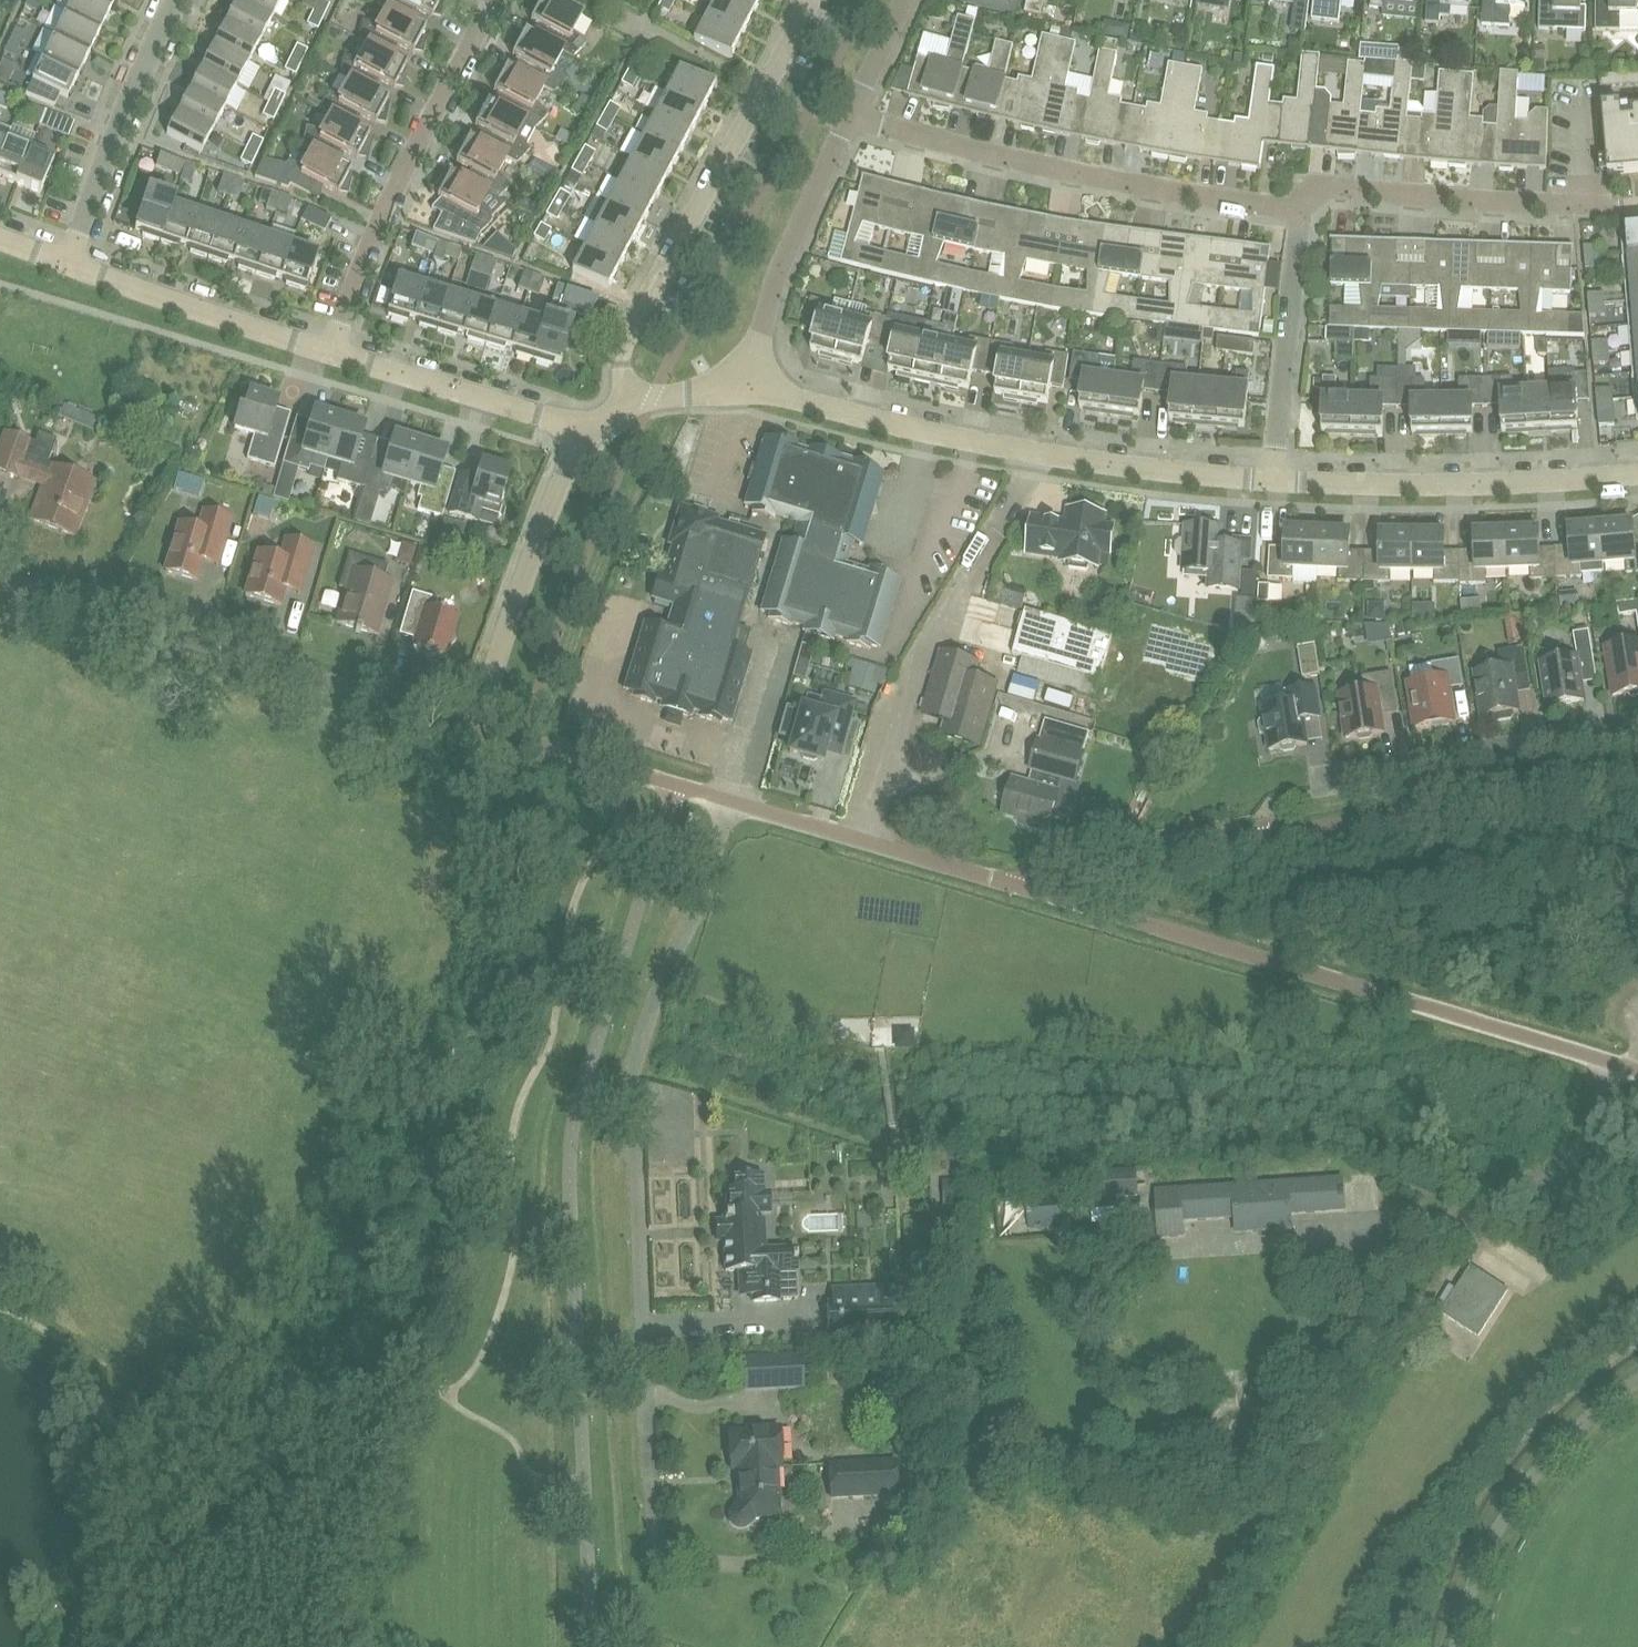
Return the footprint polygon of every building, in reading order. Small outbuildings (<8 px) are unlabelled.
[(40,0),(28,0),(25,7),(35,11),(40,0)] [(113,7),(99,0),(73,0),(67,12),(101,29),(113,7)] [(273,18),(239,0),(238,0),(226,22),(261,40),(273,18)] [(282,0),(239,0),(273,18),(282,0)] [(314,11),(324,16),(330,4),(321,0),(320,0),(314,11)] [(403,17),(409,6),(432,18),(434,14),(441,16),(444,0),(378,0),(377,5),(388,10),(388,9),(403,17)] [(562,52),(573,58),(586,44),(573,32),(581,16),(551,0),(542,0),(539,0),(528,12),(533,17),(531,20),(554,32),(548,43),(563,51),(562,52)] [(674,1),(672,0),(662,0),(658,8),(668,13),(674,1)] [(753,13),(729,0),(716,0),(707,17),(741,35),(753,13)] [(760,0),(729,0),(753,13),(760,0)] [(999,10),(1014,13),(1017,0),(969,0),(968,3),(999,10)] [(1042,0),(1028,0),(1025,12),(1041,15),(1044,0),(1042,0)] [(1312,19),(1339,23),(1342,0),(1314,0),(1312,19)] [(1370,8),(1384,9),(1385,1),(1413,4),(1414,0),(1371,0),(1370,8)] [(1425,23),(1440,24),(1440,16),(1450,17),(1451,7),(1469,8),(1470,0),(1427,0),(1425,23)] [(1482,25),(1510,27),(1511,7),(1525,8),(1526,0),(1483,0),(1482,25)] [(1539,29),(1586,31),(1587,7),(1581,7),(1581,0),(1540,0),(1539,29)] [(1637,13),(1637,0),(1596,0),(1595,30),(1637,31),(1637,13)] [(968,8),(965,18),(976,21),(979,10),(968,8)] [(426,29),(403,17),(388,9),(388,10),(380,25),(362,21),(358,40),(369,45),(370,44),(384,52),(390,41),(413,53),(415,50),(422,51),(426,34),(424,33),(426,29)] [(314,11),(308,24),(318,29),(324,16),(314,11)] [(90,52),(101,29),(67,12),(55,35),(90,52)] [(962,69),(963,69),(976,21),(965,18),(958,16),(947,59),(934,55),(932,61),(918,57),(907,97),(934,104),(933,108),(951,112),(962,69)] [(729,57),(741,35),(707,17),(695,39),(694,38),(693,40),(732,61),(733,59),(729,57)] [(1118,23),(1105,20),(1102,35),(1129,40),(1131,25),(1118,23)] [(249,63),(261,40),(226,22),(214,44),(249,63)] [(1062,27),(1059,38),(1071,41),(1074,30),(1062,27)] [(10,40),(20,45),(26,32),(16,28),(10,40)] [(563,51),(548,43),(525,31),(523,35),(522,34),(509,47),(514,52),(513,56),(535,68),(530,79),(544,87),(544,88),(554,93),(568,79),(555,67),(562,52),(563,51)] [(79,75),(90,52),(55,35),(44,57),(79,75)] [(1039,129),(1059,39),(1043,35),(1032,80),(1019,77),(1017,83),(1005,80),(1005,79),(995,119),(1008,122),(1022,125),(1021,128),(1035,131),(1035,129),(1039,129)] [(1131,35),(1130,41),(1141,44),(1143,37),(1131,35)] [(1090,99),(1078,96),(1079,91),(1066,88),(1076,43),(1059,39),(1039,129),(1070,136),(1083,139),(1090,99)] [(14,57),(20,45),(10,40),(4,53),(14,57)] [(1005,79),(1005,80),(1014,46),(996,41),(989,70),(976,67),(974,72),(963,69),(962,69),(951,112),(952,109),(978,115),(977,118),(991,121),(992,118),(995,119),(1005,79)] [(1293,41),(1289,44),(1288,52),(1301,54),(1302,42),(1293,41)] [(237,85),(249,63),(214,44),(202,67),(237,85)] [(407,64),(384,52),(370,44),(369,45),(361,60),(344,56),(340,75),(350,81),(351,79),(366,87),(371,76),(394,89),(396,85),(403,86),(407,69),(405,68),(407,64)] [(298,45),(292,57),(302,62),(308,50),(298,45)] [(1371,60),(1389,61),(1390,46),(1373,45),(1371,60)] [(1126,148),(1134,107),(1121,105),(1122,99),(1109,97),(1118,54),(1100,50),(1090,99),(1083,139),(1086,140),(1086,143),(1100,145),(1100,142),(1126,148)] [(1174,53),(1172,64),(1185,66),(1187,55),(1174,53)] [(1243,55),(1236,54),(1234,63),(1242,64),(1243,55)] [(1326,93),(1316,92),(1320,55),(1302,54),(1297,101),(1284,100),(1283,105),(1270,104),(1269,104),(1263,144),(1264,144),(1292,147),(1292,150),(1306,152),(1306,149),(1310,149),(1314,109),(1329,110),(1330,104),(1331,99),(1326,93)] [(1275,57),(1264,55),(1263,66),(1273,68),(1275,57)] [(68,98),(79,75),(44,57),(26,95),(55,106),(60,95),(68,98)] [(292,57),(286,70),(296,75),(302,62),(292,57)] [(628,71),(638,76),(645,64),(635,59),(628,71)] [(1413,63),(1396,62),(1367,59),(1367,64),(1365,76),(1394,78),(1390,111),(1377,110),(1376,115),(1361,114),(1361,113),(1356,158),(1357,154),(1403,159),(1407,119),(1409,106),(1413,63)] [(1361,114),(1365,76),(1367,64),(1349,62),(1344,106),(1330,104),(1329,110),(1314,109),(1310,149),(1338,152),(1338,157),(1356,158),(1361,113),(1361,114)] [(1169,158),(1186,66),(1185,66),(1172,64),(1169,63),(1161,107),(1148,104),(1147,110),(1134,107),(1126,148),(1152,152),(1152,155),(1169,158)] [(1215,163),(1221,123),(1208,121),(1209,115),(1195,113),(1203,69),(1186,66),(1169,158),(1187,161),(1187,159),(1201,161),(1215,163)] [(1269,104),(1270,104),(1275,68),(1257,66),(1249,121),(1236,119),(1235,125),(1221,123),(1215,163),(1260,170),(1264,144),(1263,144),(1269,104)] [(225,108),(237,85),(202,67),(190,89),(225,108)] [(544,87),(530,79),(507,67),(505,71),(503,70),(491,83),(496,88),(494,91),(517,103),(511,114),(526,122),(525,123),(536,129),(549,115),(536,102),(544,88),(544,87)] [(667,92),(702,110),(713,88),(717,90),(718,88),(679,67),(678,69),(679,70),(667,92)] [(631,88),(638,76),(628,71),(621,83),(631,88)] [(1516,121),(1519,73),(1501,71),(1498,108),(1497,126),(1498,126),(1496,167),(1500,167),(1499,170),(1513,171),(1514,168),(1547,170),(1548,111),(1536,110),(1530,116),(1529,122),(1516,121)] [(1449,166),(1457,73),(1440,72),(1436,116),(1422,114),(1416,107),(1409,106),(1407,119),(1403,159),(1418,161),(1432,162),(1431,165),(1449,166)] [(1484,114),(1484,120),(1470,118),(1474,75),(1457,73),(1449,166),(1467,168),(1467,165),(1481,166),(1496,167),(1498,126),(1497,126),(1498,108),(1491,108),(1484,114)] [(1637,85),(1637,73),(1599,75),(1600,87),(1637,85)] [(389,100),(366,87),(351,79),(350,81),(343,95),(325,91),(321,110),(332,116),(332,115),(347,123),(353,112),(376,124),(378,120),(385,122),(388,104),(387,103),(389,100)] [(1544,83),(1528,82),(1528,89),(1537,97),(1543,97),(1544,83)] [(213,130),(225,108),(190,89),(179,112),(213,130)] [(276,91),(270,103),(280,108),(286,95),(276,91)] [(613,120),(620,108),(626,98),(616,92),(603,115),(613,120)] [(690,133),(702,110),(667,92),(655,114),(690,133)] [(7,109),(12,97),(0,93),(0,106),(7,109)] [(526,122),(511,114),(488,102),(486,106),(484,105),(472,118),(477,123),(475,126),(498,138),(492,149),(507,157),(506,158),(517,164),(530,150),(517,138),(525,123),(526,122)] [(270,103),(264,115),(274,120),(280,108),(270,103)] [(1622,112),(1621,105),(1602,106),(1608,175),(1637,172),(1637,111),(1622,112)] [(35,107),(30,121),(40,125),(46,111),(35,107)] [(46,111),(40,125),(51,129),(56,115),(46,111)] [(201,153),(213,130),(179,112),(167,134),(201,153)] [(678,155),(690,133),(655,114),(643,137),(678,155)] [(370,135),(347,123),(332,115),(332,116),(324,131),(306,127),(302,146),(313,151),(314,150),(328,158),(334,147),(357,159),(359,156),(366,157),(370,140),(368,139),(370,135)] [(601,141),(613,120),(603,115),(591,136),(601,141)] [(7,140),(11,130),(0,126),(0,157),(7,140)] [(577,139),(561,130),(555,138),(572,148),(577,139)] [(253,136),(248,148),(257,154),(264,141),(253,136)] [(507,157),(492,149),(470,137),(468,141),(466,140),(453,153),(458,158),(457,162),(480,174),(474,185),(488,192),(488,194),(498,199),(512,185),(499,173),(506,158),(507,157)] [(666,177),(678,155),(643,137),(632,159),(666,177)] [(30,149),(7,140),(0,157),(0,183),(6,186),(8,181),(16,184),(30,149)] [(578,159),(588,164),(595,152),(585,147),(578,159)] [(248,148),(241,161),(251,166),(257,154),(248,148)] [(30,149),(16,184),(41,194),(54,159),(30,149)] [(351,170),(328,158),(314,150),(313,151),(305,166),(288,162),(287,165),(263,160),(255,177),(287,188),(290,184),(309,194),(316,182),(339,194),(340,191),(347,192),(351,175),(349,174),(351,170)] [(185,162),(160,154),(156,168),(181,176),(185,162)] [(581,176),(588,164),(578,159),(571,171),(581,176)] [(654,200),(666,177),(632,159),(620,181),(654,200)] [(197,166),(186,163),(181,180),(191,184),(197,166)] [(553,171),(541,165),(536,174),(548,180),(553,171)] [(488,192),(474,185),(451,173),(449,176),(447,176),(435,188),(440,193),(438,197),(454,205),(448,217),(442,213),(433,231),(475,245),(480,235),(480,234),(493,220),(480,208),(488,194),(488,192)] [(228,196),(234,179),(224,175),(218,193),(228,196)] [(893,231),(898,209),(884,205),(890,183),(864,176),(841,262),(883,273),(888,253),(855,244),(864,224),(893,231)] [(234,179),(228,196),(238,200),(244,182),(234,179)] [(643,222),(654,200),(620,181),(608,204),(643,222)] [(272,192),(264,189),(260,202),(267,205),(272,192)] [(172,206),(173,206),(175,198),(150,190),(137,230),(144,232),(142,236),(160,242),(172,206)] [(924,282),(944,196),(919,190),(914,213),(898,209),(893,231),(923,239),(921,261),(888,253),(883,273),(924,282)] [(553,203),(563,208),(570,196),(560,191),(553,203)] [(276,212),(282,195),(272,192),(267,205),(266,209),(276,212)] [(282,195),(276,212),(287,216),(292,199),(282,195)] [(975,251),(980,228),(964,224),(970,202),(944,196),(924,282),(966,292),(970,272),(937,264),(945,244),(975,251)] [(532,203),(525,199),(521,205),(520,209),(533,216),(538,207),(532,203)] [(556,220),(563,208),(553,203),(546,215),(556,220)] [(631,244),(643,222),(608,204),(596,226),(631,244)] [(196,214),(173,206),(172,206),(160,242),(178,248),(179,244),(185,247),(196,214)] [(332,220),(308,207),(301,220),(325,233),(332,220)] [(1008,300),(1025,213),(999,208),(995,231),(980,228),(975,251),(1005,257),(1004,279),(970,272),(966,292),(1008,300)] [(1058,267),(1061,244),(1046,241),(1050,218),(1025,213),(1008,300),(1051,309),(1054,288),(1020,282),(1027,261),(1053,266),(1058,267)] [(208,258),(220,222),(196,214),(185,247),(192,249),(190,252),(208,258)] [(233,263),(244,230),(220,222),(208,258),(226,264),(227,261),(233,263)] [(1093,315),(1106,227),(1080,223),(1077,246),(1061,244),(1058,267),(1088,271),(1088,293),(1054,288),(1051,309),(1093,315)] [(541,224),(534,237),(543,242),(551,229),(541,224)] [(619,267),(631,244),(596,226),(584,248),(619,267)] [(1141,278),(1144,256),(1129,253),(1132,231),(1106,227),(1093,315),(1135,321),(1138,300),(1104,296),(1111,274),(1141,278)] [(1637,253),(1637,228),(1626,229),(1626,233),(1621,233),(1623,255),(1637,253)] [(256,274),(268,238),(244,230),(233,263),(239,265),(238,268),(256,274)] [(438,241),(416,234),(411,248),(433,255),(438,241)] [(515,253),(496,234),(483,248),(512,258),(515,253)] [(1177,326),(1188,238),(1162,235),(1159,258),(1144,256),(1141,278),(1171,282),(1171,305),(1138,300),(1135,321),(1177,326)] [(281,279),(292,246),(268,238),(256,274),(274,280),(275,277),(281,279)] [(1223,289),(1226,266),(1211,264),(1214,241),(1188,238),(1177,326),(1218,331),(1220,311),(1188,307),(1193,285),(1223,289)] [(1370,329),(1373,240),(1347,239),(1346,263),(1331,262),(1330,285),(1360,286),(1362,308),(1330,307),(1329,328),(1355,329),(1370,329)] [(1411,288),(1412,265),(1398,264),(1398,241),(1373,240),(1370,329),(1410,330),(1410,310),(1379,309),(1382,287),(1411,288)] [(449,245),(439,242),(433,259),(443,263),(449,245)] [(1450,332),(1452,243),(1426,242),(1426,265),(1412,265),(1411,288),(1440,289),(1442,311),(1410,310),(1410,330),(1450,332)] [(1491,291),(1491,267),(1478,267),(1478,244),(1452,243),(1450,332),(1489,333),(1490,313),(1458,312),(1462,290),(1485,290),(1491,291)] [(1220,311),(1218,331),(1259,336),(1271,248),(1244,245),(1241,268),(1226,266),(1223,289),(1253,293),(1253,315),(1220,311)] [(1529,334),(1532,245),(1506,245),(1505,268),(1491,267),(1491,291),(1519,291),(1522,314),(1490,313),(1489,333),(1501,333),(1529,334)] [(1532,245),(1529,334),(1585,336),(1583,316),(1538,314),(1542,292),(1571,293),(1572,270),(1557,270),(1558,246),(1532,245)] [(1585,258),(1601,257),(1600,245),(1584,247),(1585,258)] [(292,246),(281,279),(287,281),(286,285),(304,291),(317,254),(292,246)] [(607,289),(619,267),(584,248),(572,271),(607,289)] [(1637,277),(1637,253),(1623,255),(1625,279),(1637,277)] [(481,275),(487,258),(476,254),(470,272),(481,275)] [(1601,257),(1585,258),(1586,269),(1601,268),(1601,257)] [(487,258),(481,275),(491,279),(497,261),(487,258)] [(528,293),(535,275),(525,272),(518,289),(528,293)] [(535,275),(528,293),(538,296),(545,279),(535,275)] [(1637,301),(1637,277),(1625,279),(1627,302),(1637,301)] [(448,295),(435,291),(438,282),(427,279),(424,287),(414,320),(420,322),(419,326),(437,331),(448,295)] [(414,320),(424,287),(399,280),(388,316),(407,322),(408,318),(414,320)] [(545,324),(534,361),(552,366),(553,362),(560,364),(561,365),(562,363),(560,363),(572,324),(575,313),(589,317),(597,302),(598,300),(558,284),(548,316),(547,316),(544,324),(545,324)] [(1589,306),(1605,304),(1604,293),(1588,294),(1589,306)] [(462,335),(472,302),(448,295),(437,331),(455,337),(456,333),(462,335)] [(835,300),(834,304),(824,301),(811,298),(802,329),(816,333),(811,350),(820,353),(819,357),(836,362),(848,318),(847,318),(851,304),(835,300)] [(1637,325),(1637,301),(1627,302),(1629,326),(1637,325)] [(486,346),(497,309),(472,302),(462,335),(469,337),(468,340),(486,346)] [(1605,304),(1589,306),(1590,317),(1605,315),(1605,304)] [(511,349),(521,316),(497,309),(486,346),(503,351),(504,348),(511,349)] [(880,350),(888,318),(866,313),(863,322),(848,318),(836,362),(852,366),(854,362),(863,364),(867,347),(880,350)] [(914,381),(927,323),(889,314),(888,318),(880,350),(893,354),(889,371),(898,373),(897,377),(914,381)] [(954,334),(955,334),(958,317),(946,314),(943,327),(927,323),(914,381),(931,385),(932,381),(942,383),(941,387),(942,387),(954,334)] [(545,324),(544,324),(521,316),(511,349),(517,351),(516,355),(534,361),(545,324)] [(1637,349),(1637,325),(1629,326),(1631,350),(1637,349)] [(1355,329),(1329,328),(1327,328),(1326,342),(1336,342),(1354,343),(1355,329)] [(1355,329),(1354,343),(1369,344),(1370,329),(1355,329)] [(1213,340),(1214,331),(1205,330),(1203,338),(1213,340)] [(1489,333),(1488,347),(1500,348),(1501,333),(1489,333)] [(952,343),(955,334),(954,334),(942,387),(959,391),(960,387),(969,389),(973,371),(985,374),(992,342),(980,339),(970,337),(968,347),(952,343)] [(1226,352),(1228,338),(1218,337),(1216,351),(1226,352)] [(1228,338),(1226,352),(1253,356),(1255,341),(1228,338)] [(1547,340),(1537,341),(1538,355),(1548,355),(1547,340)] [(1593,353),(1609,352),(1608,341),(1592,342),(1593,353)] [(1021,403),(1029,358),(1013,356),(1014,346),(992,342),(985,374),(998,376),(995,394),(1004,396),(1004,400),(1021,403)] [(1354,359),(1354,343),(1336,342),(1335,359),(1354,359)] [(1029,358),(1021,403),(1038,406),(1038,402),(1047,403),(1051,385),(1064,388),(1069,355),(1047,351),(1045,361),(1029,358)] [(1609,352),(1593,353),(1594,364),(1610,363),(1609,352)] [(1118,359),(1100,357),(1074,353),(1070,381),(1083,382),(1080,408),(1086,409),(1085,413),(1109,416),(1115,379),(1118,359)] [(1398,353),(1397,368),(1407,368),(1407,353),(1398,353)] [(1158,393),(1161,365),(1134,361),(1132,381),(1115,379),(1109,416),(1133,420),(1134,416),(1140,417),(1143,391),(1158,393)] [(1195,426),(1199,382),(1186,381),(1188,367),(1161,365),(1158,393),(1172,394),(1169,420),(1176,421),(1175,425),(1195,426)] [(1425,379),(1416,379),(1416,368),(1407,368),(1397,368),(1398,379),(1397,407),(1412,407),(1412,434),(1418,433),(1418,437),(1442,437),(1442,399),(1425,399),(1425,379)] [(1223,384),(1219,429),(1238,430),(1239,427),(1245,427),(1250,373),(1237,372),(1235,386),(1223,384)] [(1550,389),(1552,433),(1572,432),(1572,428),(1578,428),(1576,402),(1590,401),(1588,373),(1562,375),(1562,388),(1550,389)] [(1528,435),(1526,390),(1513,391),(1512,377),(1486,379),(1486,406),(1501,406),(1502,432),(1508,432),(1509,436),(1528,435)] [(1314,387),(1323,387),(1323,378),(1315,378),(1314,387)] [(1352,436),(1353,398),(1336,398),(1337,378),(1323,378),(1322,432),(1328,432),(1328,436),(1352,436)] [(1397,407),(1398,379),(1371,379),(1370,399),(1353,398),(1352,436),(1376,437),(1376,433),(1383,433),(1383,407),(1397,407)] [(1472,407),(1486,406),(1486,379),(1459,379),(1459,399),(1442,399),(1442,437),(1467,437),(1466,433),(1473,433),(1472,407)] [(1219,429),(1223,384),(1199,382),(1195,426),(1219,429)] [(1597,401),(1613,400),(1612,388),(1596,390),(1597,401)] [(1528,435),(1552,433),(1550,389),(1526,390),(1528,435)] [(245,411),(240,410),(234,429),(254,435),(247,459),(274,468),(285,433),(270,428),(278,400),(250,392),(245,411)] [(1613,400),(1597,401),(1598,412),(1613,411),(1613,400)] [(298,468),(309,472),(307,477),(321,481),(328,459),(340,419),(315,411),(305,443),(290,438),(280,472),(296,477),(298,468)] [(99,420),(81,413),(77,424),(94,431),(99,420)] [(363,488),(363,487),(371,462),(356,458),(366,427),(340,419),(328,459),(342,463),(337,480),(363,488)] [(43,487),(31,520),(74,536),(95,482),(51,466),(50,469),(46,467),(57,438),(39,432),(35,444),(6,433),(0,450),(0,471),(18,477),(43,487)] [(408,484),(422,439),(406,434),(404,438),(395,435),(389,452),(384,451),(380,462),(372,459),(371,462),(363,487),(387,495),(393,488),(402,495),(405,496),(408,484)] [(803,525),(825,453),(810,448),(810,450),(797,446),(797,444),(775,437),(774,442),(765,439),(757,465),(755,464),(755,466),(752,465),(748,480),(751,481),(750,483),(751,484),(745,505),(754,508),(753,512),(775,519),(775,517),(798,523),(803,525)] [(422,439),(408,484),(420,487),(417,497),(421,498),(418,510),(442,517),(450,490),(436,486),(447,451),(437,448),(438,444),(422,439)] [(846,563),(853,542),(862,545),(872,513),(877,512),(875,504),(883,475),(874,472),(875,468),(853,461),(853,464),(839,460),(840,457),(825,453),(803,525),(798,523),(791,545),(782,542),(761,612),(770,615),(769,619),(791,626),(792,623),(805,627),(804,632),(833,641),(834,636),(848,640),(847,643),(869,649),(870,645),(880,648),(900,582),(890,579),(891,575),(869,568),(869,570),(846,563)] [(461,474),(456,492),(449,513),(477,522),(480,512),(501,519),(504,509),(499,507),(510,470),(507,469),(506,465),(497,462),(494,465),(482,462),(477,479),(461,474)] [(722,529),(724,522),(718,521),(719,518),(680,506),(669,545),(671,546),(663,575),(660,574),(653,599),(673,605),(691,610),(711,543),(716,527),(722,529)] [(1067,523),(1050,520),(1032,518),(1027,553),(1062,558),(1061,562),(1070,564),(1069,569),(1087,571),(1088,566),(1096,568),(1099,551),(1110,553),(1113,528),(1102,526),(1104,515),(1069,509),(1067,523)] [(196,580),(202,561),(217,566),(232,519),(204,511),(199,530),(180,524),(165,571),(196,580)] [(711,543),(759,558),(766,535),(724,522),(722,529),(716,527),(711,543)] [(1634,541),(1633,523),(1600,526),(1603,563),(1625,562),(1626,573),(1637,572),(1637,541),(1634,541)] [(1230,543),(1219,543),(1220,528),(1186,526),(1185,541),(1181,540),(1177,544),(1176,553),(1180,557),(1184,557),(1184,570),(1197,571),(1197,575),(1200,579),(1209,579),(1209,588),(1231,589),(1233,558),(1242,558),(1243,541),(1233,540),(1230,543)] [(1603,563),(1600,526),(1568,529),(1570,547),(1555,548),(1556,578),(1582,577),(1582,576),(1604,574),(1603,563)] [(1316,569),(1318,531),(1286,530),(1285,548),(1270,547),(1268,578),(1294,579),(1294,583),(1316,584),(1316,569)] [(1555,548),(1539,548),(1539,530),(1506,532),(1508,569),(1530,568),(1530,580),(1556,578),(1555,548)] [(1349,551),(1350,533),(1318,531),(1316,569),(1338,570),(1338,581),(1363,582),(1365,551),(1349,551)] [(1486,570),(1508,569),(1506,532),(1474,533),(1475,551),(1460,551),(1460,582),(1460,584),(1486,583),(1486,570)] [(1412,571),(1412,533),(1380,533),(1380,551),(1365,551),(1363,582),(1390,582),(1390,571),(1412,571)] [(1444,551),(1444,534),(1412,533),(1412,571),(1434,571),(1434,582),(1460,582),(1460,551),(1444,551)] [(279,605),(284,589),(299,593),(313,547),(287,539),(281,559),(258,552),(246,595),(279,605)] [(731,650),(759,558),(711,543),(691,610),(673,605),(665,630),(645,624),(625,690),(634,693),(633,697),(655,704),(656,701),(663,704),(661,708),(691,717),(692,712),(699,715),(699,717),(721,723),(722,719),(731,722),(751,656),(731,650)] [(347,589),(337,623),(357,629),(356,631),(361,633),(362,630),(377,635),(393,583),(384,580),(389,565),(349,553),(339,587),(347,589)] [(1256,594),(1256,585),(1257,572),(1241,571),(1240,593),(1256,594)] [(1256,585),(1256,594),(1255,601),(1266,601),(1267,586),(1256,585)] [(420,619),(413,645),(424,649),(428,657),(436,653),(447,656),(451,646),(459,641),(454,633),(459,616),(435,609),(438,599),(413,592),(406,615),(420,619)] [(1617,603),(1619,616),(1636,613),(1637,623),(1637,601),(1617,603)] [(1386,604),(1368,603),(1368,620),(1385,621),(1386,604)] [(1270,604),(1256,604),(1255,620),(1269,621),(1270,604)] [(1472,604),(1462,604),(1462,617),(1472,617),(1472,604)] [(1113,636),(1026,611),(1013,655),(1100,680),(1113,636)] [(1511,645),(1525,643),(1521,612),(1507,614),(1511,645)] [(1408,637),(1407,626),(1396,627),(1397,638),(1408,637)] [(1540,663),(1547,707),(1585,701),(1579,664),(1594,661),(1589,631),(1573,633),(1577,657),(1540,663)] [(1303,669),(1316,667),(1312,643),(1299,645),(1303,669)] [(1613,696),(1628,694),(1631,698),(1637,697),(1637,643),(1605,648),(1613,696)] [(1513,715),(1513,712),(1519,711),(1513,676),(1528,674),(1524,647),(1498,651),(1501,669),(1475,673),(1482,717),(1488,716),(1488,719),(1492,722),(1511,719),(1513,715)] [(978,746),(997,684),(973,677),(977,663),(942,652),(924,715),(947,722),(943,736),(978,746)] [(1409,683),(1416,727),(1434,724),(1435,727),(1449,725),(1449,722),(1453,721),(1448,689),(1463,686),(1459,659),(1431,663),(1434,679),(1409,683)] [(857,660),(849,686),(876,694),(884,668),(857,660)] [(1339,695),(1346,738),(1356,737),(1360,740),(1370,738),(1373,734),(1383,732),(1380,712),(1384,707),(1397,705),(1391,672),(1373,675),(1375,689),(1339,695)] [(1267,735),(1269,750),(1279,749),(1283,752),(1294,750),(1297,746),(1307,745),(1304,724),(1307,719),(1319,718),(1314,687),(1284,691),(1286,703),(1262,707),(1264,719),(1261,720),(1258,723),(1260,733),(1263,736),(1267,735)] [(802,707),(790,752),(801,755),(803,759),(814,762),(818,760),(822,761),(831,729),(845,733),(854,703),(828,695),(823,713),(802,707)] [(1041,828),(1042,825),(1048,826),(1062,778),(1075,782),(1084,754),(1083,754),(1089,733),(1045,720),(1039,741),(1031,769),(1036,770),(1032,785),(1013,780),(1003,814),(1019,818),(1018,822),(1020,825),(1037,830),(1041,828)] [(1139,1198),(1137,1171),(1086,1174),(1087,1201),(1139,1198)] [(758,1174),(734,1175),(735,1189),(726,1189),(727,1212),(726,1212),(726,1214),(723,1214),(723,1221),(716,1222),(717,1241),(724,1240),(726,1271),(739,1271),(740,1290),(752,1290),(753,1302),(779,1301),(779,1300),(798,1299),(797,1271),(796,1248),(750,1251),(749,1222),(758,1221),(758,1212),(769,1212),(769,1213),(770,1213),(769,1193),(759,1194),(758,1174)] [(1184,1237),(1183,1222),(1235,1218),(1236,1233),(1292,1230),(1291,1215),(1345,1211),(1344,1198),(1345,1198),(1345,1192),(1343,1192),(1343,1179),(1162,1191),(1165,1238),(1184,1237)] [(956,1180),(942,1181),(943,1194),(956,1194),(956,1180)] [(1029,1210),(1027,1210),(1028,1216),(1029,1216),(1030,1227),(1060,1225),(1058,1197),(1028,1199),(1029,1210)] [(952,1212),(952,1201),(943,1201),(943,1212),(952,1212)] [(1471,1267),(1441,1313),(1478,1337),(1508,1291),(1471,1267)] [(838,1290),(839,1303),(828,1303),(829,1334),(896,1331),(895,1312),(903,1312),(903,1299),(894,1299),(893,1287),(838,1290)] [(1434,1295),(1424,1289),(1417,1301),(1426,1307),(1428,1308),(1435,1297),(1434,1295)] [(801,1355),(741,1358),(742,1370),(762,1369),(763,1393),(785,1392),(784,1368),(802,1367),(801,1355)] [(732,1470),(737,1470),(777,1468),(782,1467),(779,1428),(764,1428),(764,1432),(730,1434),(730,1438),(727,1441),(727,1453),(731,1456),(732,1470)] [(898,1495),(897,1479),(909,1479),(908,1461),(830,1465),(831,1498),(898,1495)] [(777,1468),(737,1470),(737,1473),(739,1475),(739,1483),(738,1485),(739,1503),(733,1510),(730,1515),(730,1520),(734,1525),(739,1528),(745,1528),(749,1524),(755,1518),(780,1516),(777,1468)]
